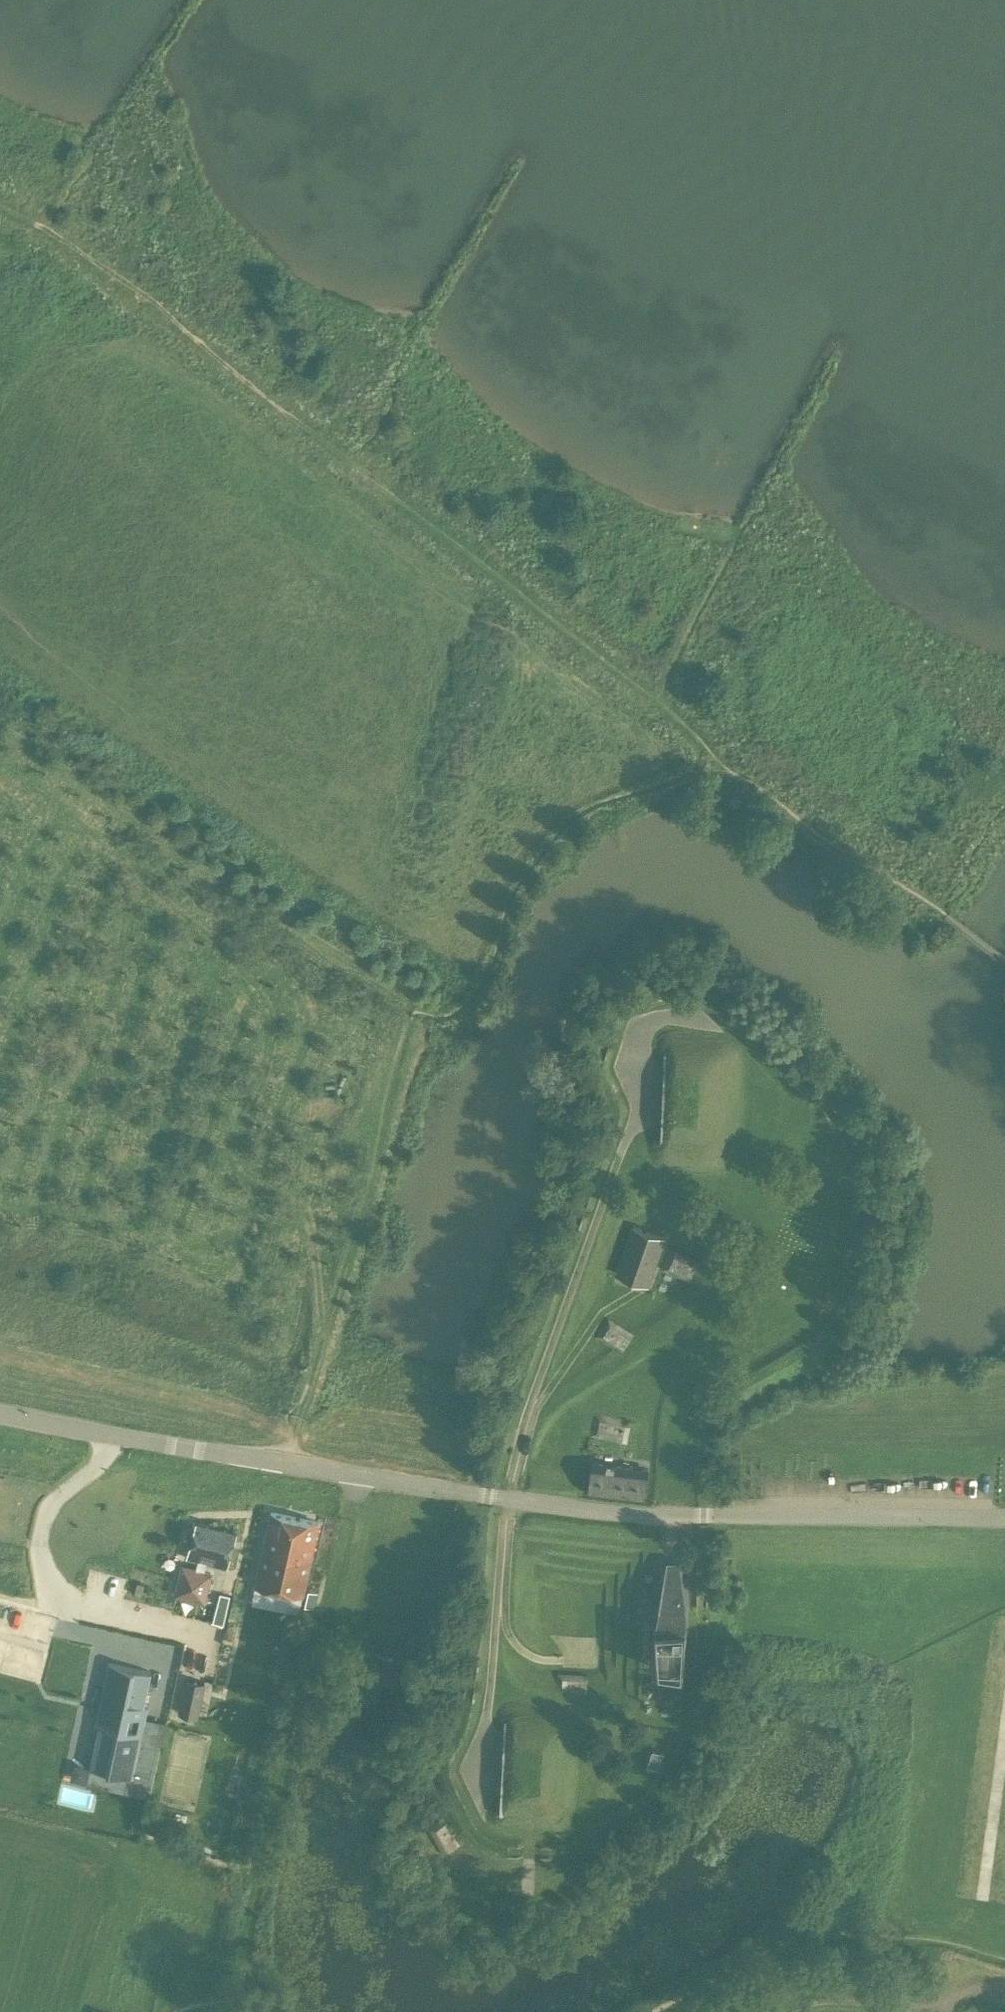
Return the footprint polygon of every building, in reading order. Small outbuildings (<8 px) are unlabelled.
[(648,1284),(665,1236),(634,1225),(617,1273),(648,1284)] [(704,1265),(679,1253),(669,1273),(694,1285),(704,1265)] [(634,1338),(612,1322),(599,1340),(621,1356),(634,1338)] [(626,1421),(599,1417),(595,1439),(622,1443),(626,1421)] [(632,1429),(627,1428),(624,1443),(629,1445),(632,1429)] [(644,1498),(647,1468),(593,1462),(590,1493),(644,1498)] [(272,1512),(257,1583),(303,1593),(319,1522),(272,1512)] [(197,1522),(188,1557),(229,1567),(238,1532),(197,1522)] [(216,1571),(184,1563),(175,1594),(207,1602),(216,1571)] [(659,1606),(654,1629),(654,1630),(657,1667),(675,1670),(675,1669),(685,1671),(689,1606),(682,1563),(666,1564),(658,1606),(659,1606)] [(103,1724),(108,1725),(100,1761),(116,1765),(115,1771),(141,1777),(149,1744),(144,1742),(150,1718),(154,1719),(157,1706),(153,1705),(161,1673),(118,1662),(103,1724)] [(592,1677),(564,1675),(562,1697),(590,1699),(592,1677)] [(187,1679),(180,1712),(198,1716),(205,1683),(187,1679)] [(544,1725),(512,1724),(510,1805),(542,1806),(544,1725)]
